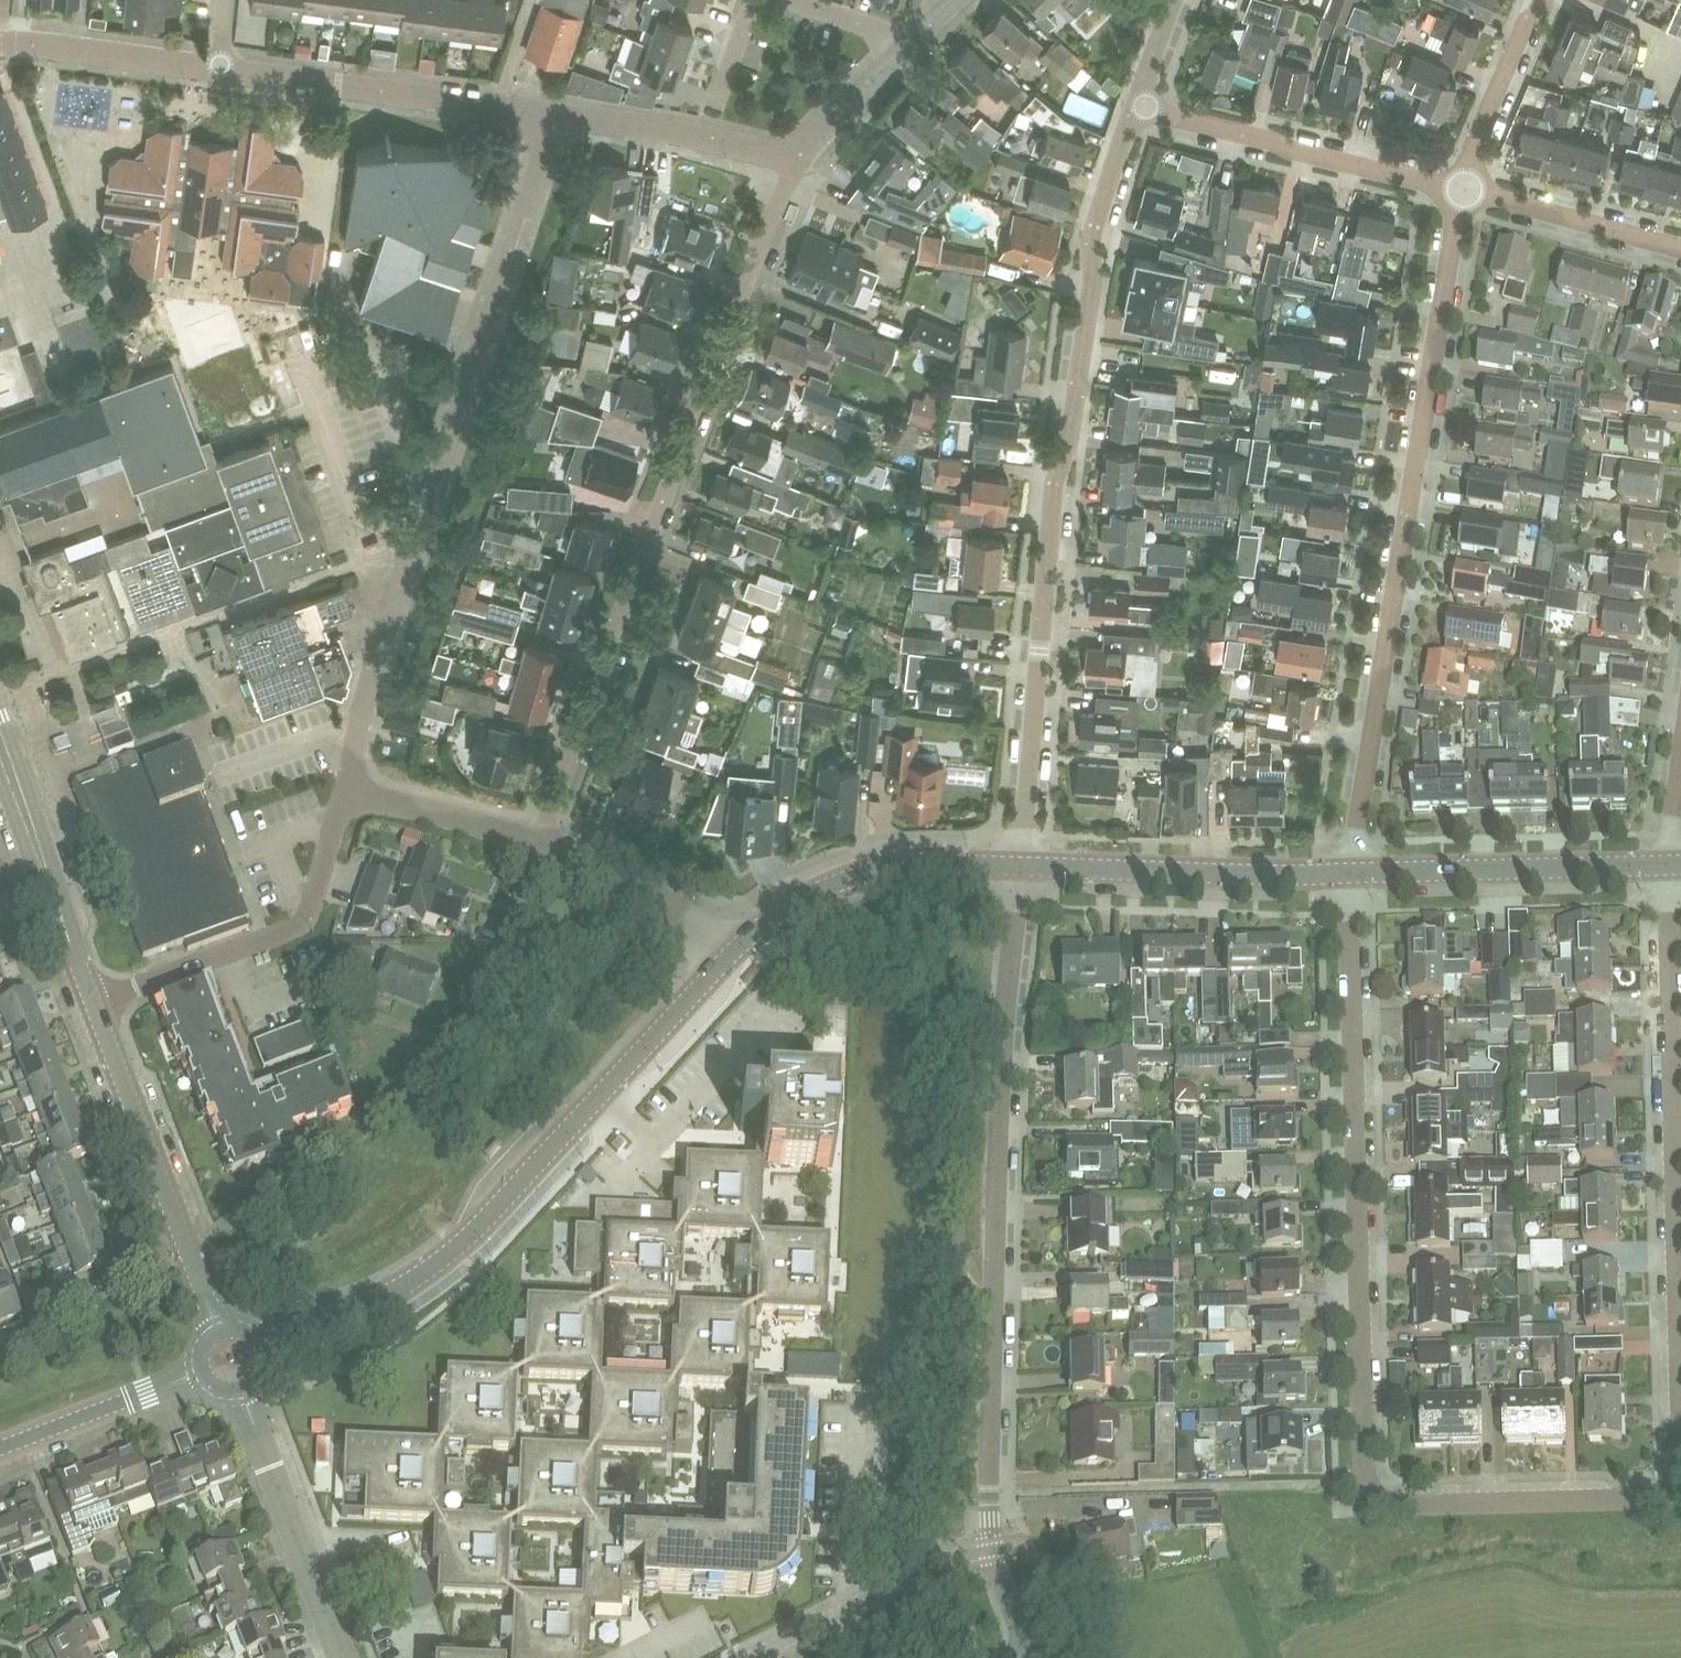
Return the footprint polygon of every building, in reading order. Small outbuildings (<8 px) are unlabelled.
[(125,16),(162,20),(163,8),(181,10),(182,0),(126,0),(125,16)] [(302,3),(300,2),(300,0),(276,0),(275,6),(301,9),(302,3)] [(326,6),(351,9),(352,0),(327,0),(326,6)] [(351,9),(376,13),(378,0),(352,0),(351,9)] [(400,16),(402,16),(404,0),(378,0),(376,13),(400,16)] [(400,16),(399,23),(424,26),(428,0),(404,0),(402,16),(400,16)] [(424,26),(449,30),(453,0),(428,0),(424,26)] [(449,30),(474,33),(479,0),(453,0),(449,30)] [(505,0),(479,0),(474,33),(500,37),(505,0)] [(588,0),(544,0),(526,51),(565,65),(588,0)] [(657,0),(643,0),(640,9),(644,10),(639,24),(653,29),(649,41),(683,54),(684,51),(690,53),(695,38),(690,36),(693,27),(669,18),(673,6),(657,0)] [(1042,11),(1053,0),(1030,0),(1042,11)] [(1074,13),(1070,18),(1087,35),(1118,3),(1113,0),(1061,0),(1074,13)] [(1324,13),(1346,20),(1354,0),(1329,0),(1324,13)] [(1492,0),(1464,0),(1488,10),(1492,0)] [(1643,0),(1618,0),(1639,9),(1643,0)] [(1680,33),(1680,0),(1668,28),(1680,33)] [(1395,41),(1404,22),(1356,2),(1348,20),(1395,41)] [(1296,6),(1282,3),(1277,21),(1289,25),(1291,25),(1296,6)] [(1031,55),(1041,43),(1001,9),(982,31),(1010,55),(1019,45),(1031,55)] [(1430,29),(1425,42),(1444,50),(1466,59),(1480,28),(1457,19),(1457,20),(1438,12),(1430,29)] [(1591,41),(1598,25),(1572,14),(1561,41),(1599,57),(1603,46),(1591,41)] [(1270,43),(1275,28),(1277,21),(1254,15),(1240,50),(1216,41),(1203,72),(1229,82),(1236,64),(1261,75),(1270,43)] [(1628,42),(1633,27),(1607,16),(1601,31),(1628,42)] [(1275,28),(1270,43),(1284,47),(1288,32),(1275,28)] [(1354,111),(1360,86),(1364,71),(1344,66),(1348,40),(1332,36),(1319,76),(1327,78),(1321,103),(1354,111)] [(682,57),(683,54),(649,41),(649,42),(635,37),(626,63),(616,60),(611,74),(657,90),(661,77),(674,81),(677,72),(683,74),(688,59),(682,57)] [(1067,82),(1081,66),(1052,41),(1038,57),(1067,82)] [(1550,67),(1575,78),(1581,65),(1594,70),(1599,57),(1561,41),(1550,67)] [(1000,63),(993,69),(967,44),(947,64),(973,89),(980,82),(997,99),(1001,95),(1007,101),(1008,99),(1022,86),(1000,63)] [(1095,48),(1086,61),(1097,68),(1106,56),(1095,48)] [(1286,59),(1281,58),(1273,92),(1302,99),(1313,56),(1288,50),(1286,59)] [(1438,125),(1457,82),(1445,77),(1450,65),(1415,50),(1404,77),(1427,87),(1415,115),(1438,125)] [(1616,64),(1631,70),(1635,59),(1621,53),(1616,64)] [(1645,79),(1627,74),(1620,98),(1619,102),(1628,105),(1636,107),(1637,107),(1637,106),(1644,84),(1645,79)] [(597,77),(591,93),(605,96),(610,81),(597,77)] [(1535,157),(1546,160),(1553,132),(1556,120),(1561,101),(1564,91),(1541,85),(1537,98),(1549,101),(1545,115),(1542,114),(1538,128),(1525,124),(1517,152),(1518,152),(1516,159),(1533,164),(1535,157)] [(1028,92),(1022,86),(1008,99),(1017,108),(1028,92)] [(1644,88),(1645,107),(1663,106),(1662,87),(1644,88)] [(14,119),(3,89),(0,90),(0,216),(8,213),(12,224),(48,210),(14,119)] [(1035,92),(1023,105),(1039,119),(1051,105),(1035,92)] [(1677,99),(1671,112),(1680,116),(1680,100),(1677,99)] [(941,137),(943,134),(949,139),(957,129),(946,120),(946,119),(929,105),(924,111),(911,100),(893,121),(924,146),(933,136),(935,137),(941,137)] [(1561,101),(1556,120),(1568,123),(1573,104),(1561,101)] [(1609,134),(1620,137),(1625,120),(1614,117),(1609,134)] [(1637,123),(1625,120),(1620,137),(1632,140),(1637,123)] [(196,248),(200,225),(229,229),(224,262),(247,265),(251,262),(256,269),(251,272),(247,297),(285,302),(285,300),(313,304),(317,276),(319,276),(324,239),(300,235),(295,238),(291,233),(296,229),(299,206),(293,205),(294,197),(300,198),(304,173),(295,162),(282,160),(282,158),(276,150),(274,150),(276,136),(267,125),(244,122),(240,146),(183,138),(184,129),(162,126),(150,134),(148,149),(145,149),(138,153),(138,156),(123,154),(112,162),(108,187),(115,188),(113,196),(107,195),(104,218),(112,230),(126,232),(125,235),(132,242),(135,242),(133,256),(140,266),(165,270),(169,244),(177,245),(173,271),(193,274),(196,248)] [(1003,133),(995,126),(984,140),(992,146),(1003,133)] [(1075,167),(1085,140),(1049,127),(1046,135),(1037,132),(1031,150),(1075,167)] [(1546,160),(1573,167),(1580,140),(1553,132),(1546,160)] [(1676,134),(1671,152),(1680,155),(1680,135),(1676,134)] [(903,154),(881,137),(852,173),(862,181),(847,200),(922,229),(957,187),(938,171),(914,200),(889,191),(886,198),(874,191),(897,163),(907,172),(918,158),(907,149),(903,154)] [(1600,174),(1607,147),(1580,140),(1573,167),(1600,174)] [(392,142),(388,143),(358,149),(346,235),(351,243),(352,242),(377,250),(360,302),(445,330),(489,197),(472,191),(480,180),(466,152),(392,142)] [(1619,180),(1646,188),(1654,160),(1641,156),(1643,148),(1629,144),(1619,180)] [(1060,210),(1069,184),(1035,173),(1034,176),(1021,172),(1026,158),(999,149),(994,164),(1019,172),(1011,194),(1060,210)] [(1674,195),(1680,168),(1680,167),(1654,160),(1646,188),(1674,195)] [(631,241),(635,210),(640,184),(626,182),(628,169),(599,164),(593,203),(615,206),(608,254),(629,257),(631,241)] [(642,171),(640,184),(635,210),(651,212),(657,173),(642,171)] [(1231,203),(1228,242),(1241,243),(1243,223),(1251,225),(1255,210),(1274,215),(1279,189),(1245,181),(1239,206),(1231,203)] [(1210,218),(1228,220),(1230,202),(1232,185),(1214,183),(1210,218)] [(1223,263),(1226,241),(1215,239),(1216,237),(1176,224),(1185,196),(1147,184),(1136,221),(1174,232),(1179,234),(1176,244),(1209,254),(1209,256),(1212,257),(1211,259),(1223,263)] [(1331,229),(1338,202),(1307,195),(1296,242),(1313,247),(1318,225),(1331,229)] [(1362,273),(1370,238),(1390,243),(1393,231),(1397,217),(1363,208),(1356,233),(1347,231),(1339,267),(1362,273)] [(1048,272),(1062,230),(1013,214),(999,256),(1048,272)] [(702,265),(714,229),(673,215),(661,251),(702,265)] [(918,232),(893,222),(886,238),(911,248),(918,232)] [(987,254),(940,245),(943,233),(921,229),(915,260),(983,272),(987,254)] [(862,253),(808,231),(788,280),(852,306),(862,282),(873,286),(879,271),(859,262),(862,253)] [(1393,231),(1390,243),(1407,248),(1409,235),(1393,231)] [(629,257),(628,259),(641,261),(646,246),(631,241),(629,257)] [(1521,303),(1531,269),(1526,267),(1531,250),(1501,242),(1492,276),(1507,281),(1502,298),(1521,303)] [(1278,281),(1284,252),(1270,248),(1263,277),(1278,281)] [(1298,255),(1284,252),(1278,281),(1279,281),(1277,288),(1300,292),(1302,279),(1293,277),(1298,255)] [(1130,288),(1185,300),(1189,283),(1204,286),(1206,275),(1227,279),(1230,266),(1194,254),(1191,269),(1140,258),(1140,257),(1137,257),(1137,260),(1133,280),(1132,279),(1130,288)] [(1559,289),(1591,298),(1599,270),(1567,261),(1559,289)] [(684,318),(697,281),(655,267),(643,304),(684,318)] [(975,273),(962,270),(954,289),(947,307),(966,316),(975,273)] [(1631,279),(1599,270),(1591,298),(1623,307),(1631,279)] [(574,280),(552,277),(548,303),(570,306),(574,280)] [(1666,327),(1677,291),(1649,284),(1639,318),(1630,315),(1617,360),(1655,371),(1659,357),(1634,349),(1639,333),(1653,338),(1657,324),(1666,327)] [(1192,333),(1195,320),(1182,318),(1185,300),(1130,288),(1128,297),(1129,298),(1125,318),(1124,317),(1124,320),(1126,321),(1126,320),(1177,331),(1173,350),(1214,356),(1218,339),(1192,333)] [(1354,309),(1355,300),(1322,294),(1317,322),(1351,328),(1348,341),(1373,345),(1379,314),(1354,309)] [(616,311),(595,307),(593,320),(615,323),(616,311)] [(1540,314),(1512,308),(1507,332),(1513,333),(1535,338),(1540,314)] [(1568,333),(1580,336),(1587,313),(1574,309),(1568,333)] [(949,328),(908,311),(898,335),(939,352),(949,328)] [(1587,313),(1580,336),(1593,340),(1599,316),(1587,313)] [(668,366),(680,331),(643,318),(631,353),(668,366)] [(828,360),(834,343),(809,333),(807,339),(776,326),(766,352),(798,365),(804,350),(828,360)] [(886,370),(896,341),(855,326),(844,355),(886,370)] [(984,377),(1020,382),(1026,332),(990,328),(987,354),(977,352),(975,368),(985,370),(984,377),(956,373),(954,388),(982,392),(984,377)] [(1483,335),(1478,363),(1511,369),(1514,352),(1551,359),(1554,343),(1535,338),(1513,333),(1507,332),(1501,331),(1500,338),(1483,335)] [(1282,332),(1280,342),(1302,345),(1304,336),(1282,332)] [(580,366),(607,368),(613,343),(587,337),(580,366)] [(1308,346),(1307,346),(1302,345),(1280,342),(1266,340),(1264,357),(1304,364),(1305,364),(1308,346)] [(1371,376),(1368,376),(1370,366),(1338,360),(1339,351),(1333,350),(1308,346),(1305,364),(1304,364),(1304,367),(1334,372),(1331,388),(1365,394),(1365,391),(1368,391),(1371,389),(1373,379),(1371,376)] [(164,522),(231,497),(217,457),(213,447),(204,451),(173,363),(0,427),(0,501),(10,497),(18,519),(42,510),(45,517),(89,500),(75,463),(119,446),(134,486),(137,485),(152,526),(164,522)] [(626,369),(607,368),(580,366),(579,371),(586,374),(585,377),(609,385),(610,383),(619,386),(611,409),(649,422),(661,385),(625,373),(626,369)] [(1263,382),(1280,384),(1282,368),(1266,366),(1263,382)] [(778,416),(791,382),(754,367),(740,401),(778,416)] [(1668,382),(1669,374),(1628,368),(1626,382),(1634,383),(1633,390),(1650,392),(1648,408),(1680,412),(1680,384),(1668,382)] [(1171,414),(1173,414),(1177,381),(1129,375),(1128,385),(1114,384),(1111,405),(1153,411),(1171,414)] [(864,407),(804,382),(798,397),(859,420),(864,407)] [(1538,403),(1539,392),(1488,384),(1483,412),(1498,414),(1497,421),(1513,424),(1517,400),(1538,403)] [(1580,389),(1550,384),(1548,399),(1577,404),(1580,389)] [(57,395),(54,386),(33,393),(36,402),(57,395)] [(1255,432),(1260,433),(1269,434),(1274,404),(1290,406),(1292,391),(1261,386),(1255,432)] [(961,417),(977,419),(975,432),(1013,437),(1016,407),(996,404),(997,395),(964,391),(961,417)] [(1599,410),(1627,414),(1628,400),(1601,397),(1599,410)] [(523,406),(514,434),(592,441),(603,414),(560,399),(554,416),(523,406)] [(941,424),(941,400),(914,399),(914,424),(941,424)] [(1153,411),(1111,405),(1109,428),(1142,432),(1143,424),(1170,427),(1171,414),(1153,411)] [(1358,440),(1363,412),(1330,407),(1328,419),(1313,416),(1309,436),(1325,438),(1326,434),(1358,440)] [(1578,409),(1576,420),(1600,424),(1602,413),(1578,409)] [(1207,418),(1182,415),(1178,439),(1203,443),(1207,418)] [(728,446),(761,459),(759,464),(777,471),(784,452),(785,448),(782,447),(786,437),(772,432),(738,420),(728,446)] [(1663,456),(1666,429),(1634,425),(1634,426),(1608,423),(1606,439),(1631,442),(1630,452),(1663,456)] [(279,464),(296,458),(290,441),(283,443),(278,427),(265,432),(268,439),(270,438),(279,464)] [(1530,451),(1531,440),(1514,437),(1515,436),(1480,430),(1476,456),(1510,462),(1513,448),(1530,451)] [(1541,444),(1570,449),(1573,435),(1561,433),(1543,430),(1541,444)] [(792,451),(852,474),(860,453),(800,431),(792,451)] [(1343,455),(1345,446),(1286,437),(1282,462),(1316,468),(1315,480),(1351,485),(1355,457),(1343,455)] [(264,584),(333,559),(296,458),(279,464),(270,438),(268,439),(217,457),(231,497),(249,547),(250,546),(254,555),(264,584)] [(996,457),(998,443),(972,440),(970,453),(996,457)] [(624,494),(636,457),(596,443),(584,480),(624,494)] [(1106,449),(1104,471),(1165,477),(1166,464),(1139,461),(1140,453),(1106,449)] [(1212,481),(1216,482),(1244,484),(1245,484),(1250,454),(1215,451),(1212,481)] [(774,477),(789,483),(798,458),(784,452),(777,471),(774,477)] [(922,476),(959,481),(961,458),(924,453),(922,476)] [(1603,457),(1601,479),(1622,482),(1620,497),(1656,502),(1660,474),(1641,471),(1642,463),(1603,457)] [(862,460),(857,475),(881,483),(886,467),(862,460)] [(793,510),(801,487),(789,483),(774,477),(756,470),(752,482),(718,470),(708,496),(743,509),(747,497),(773,506),(774,503),(793,510)] [(1473,475),(1468,503),(1503,509),(1506,495),(1520,497),(1521,493),(1563,499),(1565,486),(1565,480),(1552,478),(1544,477),(1522,473),(1522,474),(1491,470),(1490,478),(1473,475)] [(1164,492),(1165,477),(1104,471),(1101,494),(1135,497),(1136,489),(1164,492)] [(1004,507),(1008,478),(973,473),(971,485),(962,484),(960,501),(982,504),(981,512),(1003,514),(1004,507)] [(1201,510),(1229,512),(1241,514),(1244,484),(1216,482),(1215,497),(1179,494),(1178,508),(1189,509),(1201,510)] [(1348,502),(1330,500),(1332,491),(1272,482),(1268,502),(1311,509),(1309,525),(1344,530),(1348,502)] [(535,506),(537,486),(505,484),(504,503),(535,506)] [(537,486),(535,506),(543,506),(569,508),(570,488),(537,486)] [(1565,486),(1563,499),(1582,502),(1583,488),(1565,486)] [(185,580),(196,609),(264,584),(254,555),(243,559),(240,550),(249,547),(231,497),(164,522),(176,555),(182,571),(193,568),(196,576),(185,580)] [(929,521),(952,524),(955,501),(932,498),(929,521)] [(1563,499),(1561,514),(1598,519),(1597,526),(1630,531),(1628,546),(1662,551),(1666,523),(1621,516),(1622,507),(1593,503),(1582,502),(1563,499)] [(578,509),(569,508),(543,506),(538,523),(572,533),(567,549),(601,559),(610,530),(575,519),(578,509)] [(1229,512),(1201,510),(1189,509),(1188,527),(1227,530),(1229,512)] [(839,541),(852,545),(859,517),(847,513),(839,541)] [(1185,570),(1188,544),(1152,541),(1152,542),(1144,541),(1146,515),(1113,513),(1112,523),(1104,522),(1102,544),(1110,545),(1109,555),(1151,558),(1150,567),(1185,570)] [(765,551),(772,532),(739,519),(736,527),(702,514),(692,540),(726,553),(732,537),(743,541),(743,542),(765,551)] [(1516,539),(1511,538),(1512,528),(1503,526),(1466,520),(1461,548),(1499,554),(1499,553),(1518,556),(1518,555),(1514,555),(1516,539)] [(494,524),(490,536),(507,541),(511,542),(515,531),(494,524)] [(129,597),(140,629),(196,609),(185,580),(182,571),(176,555),(149,565),(145,553),(152,550),(144,529),(104,544),(111,563),(128,557),(138,584),(135,585),(129,597)] [(1556,531),(1543,529),(1537,568),(1550,570),(1556,531)] [(1283,530),(1280,550),(1304,554),(1301,571),(1336,576),(1341,548),(1317,545),(1318,536),(1283,530)] [(515,531),(511,542),(537,549),(541,539),(515,531)] [(1255,571),(1260,534),(1243,531),(1237,568),(1255,571)] [(964,573),(996,578),(996,576),(1000,577),(1002,563),(998,562),(1001,540),(949,533),(947,549),(953,550),(950,571),(964,573)] [(511,542),(507,541),(503,555),(535,564),(539,550),(537,549),(511,542)] [(40,610),(53,605),(52,604),(82,593),(76,576),(77,576),(69,556),(64,543),(21,559),(40,610)] [(105,566),(111,564),(111,563),(104,544),(69,556),(77,576),(76,576),(82,593),(52,604),(53,605),(71,654),(130,633),(105,566)] [(1555,545),(1552,565),(1584,570),(1587,549),(1555,545)] [(1643,594),(1647,566),(1619,562),(1619,563),(1593,559),(1591,575),(1594,575),(1592,597),(1609,599),(1609,600),(1630,603),(1631,592),(1643,594)] [(538,577),(534,588),(584,602),(591,576),(555,566),(550,581),(538,577)] [(1506,579),(1506,576),(1490,573),(1490,572),(1458,567),(1453,595),(1485,601),(1487,588),(1506,591),(1505,597),(1546,603),(1548,591),(1551,574),(1515,568),(1513,580),(1506,579)] [(913,585),(942,588),(944,572),(915,569),(913,585)] [(1171,573),(1140,571),(1138,590),(1170,592),(1171,573)] [(690,605),(745,626),(751,610),(728,601),(734,586),(701,574),(690,605)] [(1333,594),(1299,589),(1300,580),(1262,574),(1258,601),(1294,606),(1293,617),(1328,622),(1333,594)] [(749,578),(743,595),(777,607),(783,591),(749,578)] [(463,579),(454,604),(468,608),(471,609),(486,613),(490,600),(474,595),(478,583),(463,579)] [(1163,620),(1165,604),(1130,601),(1131,588),(1094,585),(1092,615),(1163,620)] [(237,670),(247,666),(329,637),(329,636),(323,620),(352,609),(343,586),(293,604),(293,603),(232,625),(232,626),(222,629),(237,670)] [(912,586),(910,603),(940,607),(958,609),(956,626),(989,631),(993,602),(976,600),(977,593),(912,586)] [(576,628),(584,602),(534,588),(531,599),(544,602),(539,618),(576,628)] [(1641,612),(1607,607),(1608,600),(1580,596),(1548,591),(1546,603),(1545,610),(1589,617),(1589,618),(1605,620),(1603,635),(1638,640),(1638,639),(1641,639),(1643,628),(1639,627),(1641,612)] [(486,613),(518,623),(522,608),(490,599),(490,600),(486,613)] [(1235,599),(1232,614),(1252,617),(1254,609),(1249,602),(1235,599)] [(710,648),(716,634),(739,642),(745,626),(690,605),(678,636),(710,648)] [(518,623),(486,613),(471,609),(468,608),(462,626),(513,640),(518,623)] [(1503,621),(1486,618),(1450,613),(1445,641),(1446,641),(1444,649),(1462,652),(1463,643),(1499,649),(1503,621)] [(1229,615),(1227,633),(1262,638),(1264,624),(1242,621),(1243,617),(1229,615)] [(1543,620),(1525,616),(1522,635),(1540,638),(1543,620)] [(329,637),(247,666),(237,670),(252,712),(323,686),(324,689),(344,695),(353,665),(341,632),(329,636),(329,637)] [(1089,645),(1086,675),(1130,679),(1147,680),(1155,681),(1157,655),(1159,635),(1128,632),(1126,648),(1102,646),(1089,645)] [(909,649),(938,652),(940,637),(903,633),(901,649),(909,649)] [(1226,656),(1230,636),(1215,633),(1211,653),(1226,656)] [(1321,668),(1326,641),(1282,633),(1278,660),(1321,668)] [(1644,687),(1648,659),(1631,656),(1632,648),(1585,642),(1582,664),(1613,668),(1611,682),(1644,687)] [(518,672),(552,682),(560,653),(526,644),(522,659),(503,653),(500,667),(518,672)] [(719,666),(729,669),(754,679),(778,688),(784,672),(756,662),(757,661),(725,649),(719,666)] [(943,653),(938,652),(909,649),(905,684),(922,687),(920,704),(967,710),(971,676),(958,674),(961,655),(943,653)] [(1496,659),(1470,655),(1468,669),(1494,673),(1496,659)] [(1427,690),(1425,702),(1441,704),(1465,703),(1465,697),(1466,697),(1469,678),(1453,676),(1456,660),(1430,656),(1424,690),(1427,690)] [(754,679),(729,669),(719,666),(700,659),(695,672),(724,683),(722,687),(739,693),(739,691),(749,695),(754,679)] [(649,692),(688,707),(698,679),(659,664),(649,692)] [(1313,718),(1318,686),(1294,682),(1295,674),(1256,668),(1252,690),(1266,692),(1273,693),(1272,697),(1290,700),(1288,713),(1313,718)] [(544,711),(552,682),(518,672),(510,701),(544,711)] [(446,680),(441,698),(492,712),(497,694),(446,680)] [(1584,699),(1610,699),(1609,681),(1570,682),(1570,701),(1584,701),(1584,699)] [(1534,699),(1552,702),(1554,693),(1536,690),(1534,699)] [(420,698),(389,691),(382,720),(413,727),(417,710),(420,698)] [(638,720),(677,735),(681,724),(695,729),(702,712),(688,707),(649,692),(638,720)] [(1218,697),(1181,695),(1178,724),(1198,726),(1198,728),(1214,730),(1218,697)] [(420,698),(417,710),(449,718),(453,704),(420,696),(420,698)] [(779,743),(782,744),(798,745),(802,699),(782,697),(779,720),(781,720),(779,743)] [(1083,710),(1081,741),(1135,746),(1137,733),(1120,732),(1121,717),(1131,718),(1133,700),(1095,697),(1094,711),(1083,710)] [(1584,701),(1585,712),(1612,712),(1611,699),(1610,699),(1584,699),(1584,701)] [(1438,718),(1441,704),(1425,702),(1421,701),(1419,715),(1438,718)] [(1244,719),(1259,721),(1267,722),(1269,709),(1246,706),(1244,719)] [(815,707),(812,717),(836,724),(839,714),(815,707)] [(856,758),(874,760),(879,712),(861,710),(856,758)] [(1612,737),(1612,725),(1612,712),(1585,712),(1585,725),(1599,725),(1599,738),(1612,737)] [(524,733),(479,720),(470,752),(479,755),(474,772),(500,779),(505,762),(515,765),(524,733)] [(1267,722),(1259,721),(1259,737),(1292,742),(1294,727),(1267,722)] [(1599,725),(1585,725),(1585,738),(1599,738),(1599,725)] [(935,810),(940,765),(912,762),(916,734),(890,731),(886,769),(903,770),(899,806),(935,810)] [(1441,807),(1440,774),(1439,756),(1439,739),(1439,734),(1423,734),(1424,774),(1411,774),(1411,793),(1413,793),(1413,814),(1430,813),(1430,808),(1441,807)] [(1140,755),(1154,756),(1168,756),(1169,736),(1141,735),(1140,755)] [(1510,805),(1520,805),(1520,771),(1519,759),(1519,754),(1519,736),(1507,736),(1508,754),(1504,754),(1479,755),(1479,757),(1480,785),(1491,785),(1491,791),(1492,791),(1493,811),(1510,811),(1510,805)] [(1519,754),(1530,753),(1530,736),(1519,736),(1519,754)] [(68,737),(54,742),(57,749),(58,753),(72,748),(68,737)] [(1480,785),(1479,757),(1468,757),(1468,773),(1456,773),(1456,754),(1450,755),(1450,738),(1439,739),(1439,756),(1440,774),(1441,807),(1451,807),(1451,812),(1469,812),(1469,791),(1470,791),(1470,785),(1480,785)] [(670,740),(666,752),(695,763),(699,752),(699,750),(670,740)] [(1231,781),(1231,815),(1258,815),(1259,768),(1259,748),(1246,748),(1246,756),(1233,755),(1233,748),(1212,747),(1208,774),(1231,774),(1231,781)] [(1259,748),(1259,768),(1272,768),(1272,766),(1272,749),(1259,748)] [(80,788),(128,915),(143,956),(184,941),(187,949),(248,927),(245,919),(248,918),(186,749),(80,788)] [(657,805),(670,768),(626,752),(613,789),(657,805)] [(797,754),(775,752),(771,787),(793,789),(797,754)] [(1079,762),(1075,799),(1116,803),(1118,777),(1136,779),(1137,760),(1120,758),(1108,757),(1107,764),(1079,762)] [(1519,759),(1520,771),(1520,805),(1531,805),(1531,811),(1548,810),(1548,789),(1549,789),(1549,771),(1533,771),(1533,758),(1519,759)] [(1175,813),(1197,814),(1198,766),(1169,766),(1168,800),(1176,800),(1175,813)] [(1259,768),(1258,815),(1286,815),(1285,771),(1285,766),(1272,766),(1272,768),(1259,768)] [(852,823),(857,771),(820,767),(815,820),(852,823)] [(1628,768),(1600,769),(1600,778),(1600,803),(1610,803),(1611,809),(1628,808),(1627,788),(1629,788),(1628,768)] [(1590,804),(1600,803),(1600,778),(1600,769),(1570,770),(1571,789),(1572,789),(1573,810),(1590,810),(1590,804)] [(955,771),(954,788),(992,789),(992,772),(955,771)] [(718,791),(705,829),(727,831),(726,841),(767,845),(773,794),(771,793),(751,792),(752,777),(730,775),(728,792),(718,791)] [(1140,780),(1138,797),(1142,797),(1159,799),(1161,782),(1140,780)] [(468,909),(470,903),(468,899),(466,898),(467,894),(434,883),(441,863),(415,854),(399,899),(387,894),(392,878),(368,869),(346,931),(373,931),(382,907),(421,921),(424,911),(457,923),(462,910),(464,911),(468,909)] [(1509,934),(1510,964),(1523,964),(1523,935),(1529,935),(1528,912),(1508,913),(1509,934)] [(1577,962),(1609,961),(1609,932),(1596,932),(1595,919),(1559,920),(1560,946),(1576,946),(1577,962)] [(1496,973),(1510,973),(1510,964),(1509,934),(1495,935),(1496,973)] [(1409,937),(1410,966),(1442,965),(1471,964),(1474,964),(1474,955),(1463,955),(1463,935),(1442,935),(1442,937),(1409,937)] [(1482,973),(1496,973),(1495,935),(1481,935),(1482,973)] [(1256,940),(1257,973),(1287,972),(1287,970),(1300,970),(1300,950),(1287,951),(1286,939),(1256,940)] [(1226,973),(1243,973),(1243,993),(1257,992),(1257,973),(1256,940),(1226,941),(1226,973)] [(333,967),(370,967),(370,942),(333,942),(333,967)] [(1173,1004),(1172,974),(1171,974),(1171,942),(1141,942),(1142,970),(1142,975),(1145,975),(1158,975),(1159,1004),(1173,1004)] [(1171,974),(1172,974),(1202,974),(1202,942),(1171,942),(1171,974)] [(1063,987),(1117,985),(1117,943),(1062,945),(1063,987)] [(390,950),(388,955),(376,989),(425,1007),(439,968),(390,950)] [(1609,961),(1577,962),(1558,962),(1558,977),(1577,976),(1577,992),(1610,991),(1609,961)] [(1471,964),(1442,965),(1410,966),(1410,978),(1407,978),(1403,982),(1403,993),(1407,996),(1443,995),(1443,978),(1472,977),(1472,976),(1471,964)] [(293,1133),(350,1110),(333,1065),(251,1096),(230,1039),(226,1041),(204,985),(159,1002),(180,1061),(185,1059),(206,1116),(210,1115),(232,1171),(266,1158),(268,1162),(281,1157),(277,1148),(296,1141),(293,1133)] [(1510,1005),(1525,1005),(1556,1004),(1555,992),(1524,993),(1510,994),(1510,1005)] [(39,1021),(29,995),(0,1006),(0,1016),(2,1021),(0,1021),(0,1036),(39,1021)] [(1215,1025),(1215,996),(1201,996),(1202,1025),(1215,1025)] [(1215,1025),(1229,1025),(1228,996),(1215,996),(1215,1025)] [(1146,1029),(1145,999),(1130,1000),(1132,1050),(1174,1049),(1173,1041),(1162,1041),(1162,1028),(1146,1029)] [(1556,1004),(1525,1005),(1510,1005),(1511,1020),(1556,1018),(1556,1004)] [(1510,1005),(1490,1006),(1491,1021),(1491,1031),(1511,1031),(1511,1020),(1510,1005)] [(1458,1022),(1491,1021),(1490,1006),(1457,1007),(1458,1022)] [(1612,1045),(1611,1016),(1561,1017),(1561,1032),(1559,1032),(1559,1038),(1556,1038),(1556,1046),(1568,1046),(1612,1045)] [(1412,1050),(1445,1049),(1444,1019),(1411,1020),(1412,1050)] [(39,1021),(0,1036),(0,1044),(2,1051),(13,1047),(17,1060),(49,1047),(39,1021)] [(263,1068),(315,1049),(305,1023),(253,1042),(263,1068)] [(1258,1032),(1258,1047),(1270,1047),(1288,1047),(1288,1032),(1258,1032)] [(1569,1076),(1612,1075),(1612,1045),(1568,1046),(1569,1076)] [(59,1073),(49,1047),(17,1060),(22,1073),(12,1077),(17,1090),(59,1073)] [(1295,1073),(1289,1073),(1289,1061),(1271,1061),(1270,1047),(1258,1047),(1234,1048),(1201,1049),(1201,1069),(1226,1069),(1226,1079),(1255,1079),(1255,1092),(1289,1091),(1289,1089),(1295,1089),(1295,1073)] [(1412,1080),(1446,1079),(1445,1063),(1458,1063),(1461,1067),(1469,1067),(1469,1050),(1445,1050),(1445,1049),(1412,1050),(1412,1080)] [(1174,1052),(1108,1053),(1108,1052),(1081,1052),(1081,1065),(1065,1066),(1066,1108),(1092,1108),(1092,1115),(1113,1114),(1112,1078),(1135,1077),(1134,1064),(1174,1064),(1174,1052)] [(733,1076),(733,1053),(718,1053),(719,1076),(733,1076)] [(1492,1090),(1512,1089),(1512,1061),(1501,1062),(1495,1074),(1457,1075),(1458,1091),(1492,1090)] [(33,1099),(38,1112),(69,1100),(59,1073),(17,1090),(22,1103),(33,1099)] [(1527,1089),(1558,1088),(1558,1075),(1527,1076),(1527,1089)] [(1173,1102),(1198,1102),(1198,1087),(1189,1079),(1173,1079),(1173,1102)] [(749,1311),(757,1312),(778,1313),(778,1319),(804,1320),(804,1314),(827,1315),(828,1284),(839,1285),(840,1269),(829,1268),(830,1238),(760,1235),(763,1163),(833,1166),(834,1133),(837,1133),(837,1123),(835,1123),(836,1090),(765,1087),(764,1105),(740,1104),(739,1130),(751,1130),(751,1138),(755,1138),(754,1160),(685,1157),(684,1187),(672,1186),(671,1206),(672,1206),(671,1231),(674,1231),(674,1234),(673,1274),(679,1274),(681,1234),(748,1237),(747,1256),(733,1255),(731,1278),(746,1279),(745,1309),(749,1309),(749,1311)] [(1558,1088),(1527,1089),(1527,1103),(1559,1102),(1558,1088)] [(1512,1089),(1492,1090),(1458,1091),(1458,1106),(1492,1105),(1497,1108),(1513,1108),(1512,1089)] [(1567,1094),(1567,1127),(1579,1127),(1579,1094),(1567,1094)] [(1581,1129),(1614,1128),(1613,1099),(1581,1100),(1581,1129)] [(79,1126),(69,1100),(38,1112),(43,1126),(32,1130),(37,1143),(79,1126)] [(1466,1118),(1446,1119),(1446,1103),(1413,1104),(1413,1106),(1409,1106),(1406,1110),(1406,1119),(1409,1122),(1414,1122),(1414,1134),(1447,1133),(1467,1132),(1466,1118)] [(1268,1111),(1268,1115),(1255,1115),(1255,1112),(1229,1112),(1230,1153),(1257,1153),(1257,1144),(1290,1143),(1290,1140),(1295,1140),(1294,1122),(1290,1123),(1290,1114),(1285,1115),(1285,1110),(1268,1111)] [(1173,1123),(1173,1156),(1191,1156),(1195,1156),(1195,1141),(1188,1141),(1188,1123),(1173,1123)] [(1109,1137),(1066,1138),(1067,1173),(1083,1173),(1084,1183),(1099,1183),(1099,1173),(1111,1172),(1110,1138),(1121,1138),(1121,1144),(1172,1144),(1172,1124),(1109,1124),(1109,1137)] [(4,1126),(0,1128),(0,1148),(1,1150),(12,1146),(4,1126)] [(53,1152),(58,1164),(68,1160),(69,1160),(89,1153),(79,1126),(37,1143),(42,1156),(53,1152)] [(1615,1158),(1614,1128),(1581,1129),(1535,1130),(1535,1144),(1557,1144),(1557,1149),(1576,1149),(1575,1143),(1582,1143),(1582,1159),(1615,1158)] [(1414,1134),(1414,1146),(1410,1146),(1407,1149),(1407,1159),(1411,1162),(1415,1162),(1415,1164),(1447,1163),(1447,1147),(1467,1147),(1467,1132),(1447,1133),(1414,1134)] [(1292,1193),(1292,1192),(1298,1192),(1297,1178),(1292,1178),(1291,1164),(1245,1165),(1245,1154),(1195,1156),(1191,1156),(1192,1181),(1245,1180),(1245,1176),(1251,1176),(1251,1180),(1259,1179),(1259,1194),(1292,1193)] [(13,1181),(24,1176),(16,1155),(5,1160),(13,1181)] [(1460,1160),(1460,1174),(1489,1173),(1509,1173),(1509,1158),(1460,1160)] [(1528,1172),(1562,1172),(1562,1158),(1527,1159),(1528,1172)] [(78,1186),(69,1160),(68,1160),(58,1164),(36,1172),(41,1186),(32,1189),(36,1202),(78,1186)] [(1562,1172),(1528,1172),(1528,1187),(1562,1186),(1562,1172)] [(1509,1173),(1489,1173),(1460,1174),(1461,1188),(1510,1187),(1509,1173)] [(1599,1213),(1616,1212),(1615,1183),(1583,1184),(1583,1182),(1565,1183),(1565,1199),(1583,1198),(1584,1213),(1599,1213)] [(88,1213),(78,1186),(36,1202),(41,1215),(51,1212),(56,1225),(88,1213)] [(1415,1187),(1416,1217),(1448,1216),(1483,1216),(1482,1202),(1448,1203),(1447,1187),(1415,1187)] [(614,1580),(615,1552),(621,1552),(622,1537),(623,1537),(624,1519),(594,1517),(597,1454),(666,1456),(667,1451),(691,1453),(692,1425),(691,1425),(692,1405),(677,1404),(678,1383),(746,1386),(746,1379),(754,1380),(755,1357),(760,1357),(761,1339),(756,1339),(757,1312),(749,1311),(749,1309),(745,1309),(679,1306),(677,1333),(671,1333),(669,1379),(600,1376),(603,1305),(671,1308),(673,1274),(674,1234),(674,1231),(671,1231),(672,1206),(671,1206),(595,1202),(594,1228),(575,1227),(573,1275),(597,1277),(596,1302),(526,1299),(524,1346),(523,1376),(590,1379),(587,1450),(519,1447),(518,1477),(516,1524),(583,1527),(580,1598),(513,1596),(510,1643),(510,1657),(581,1657),(582,1641),(588,1641),(590,1612),(621,1613),(622,1588),(631,1589),(632,1581),(623,1581),(614,1580)] [(1069,1255),(1106,1254),(1105,1203),(1068,1203),(1069,1255)] [(1210,1216),(1241,1216),(1241,1203),(1210,1203),(1210,1216)] [(1497,1207),(1498,1215),(1515,1215),(1515,1207),(1497,1207)] [(1264,1246),(1293,1245),(1293,1244),(1300,1243),(1299,1228),(1292,1228),(1292,1212),(1263,1213),(1263,1214),(1254,1215),(1255,1229),(1263,1229),(1264,1246)] [(1584,1243),(1617,1242),(1616,1212),(1599,1213),(1584,1213),(1554,1213),(1554,1228),(1584,1227),(1584,1243)] [(98,1239),(88,1213),(56,1225),(61,1238),(51,1241),(56,1255),(98,1239)] [(1417,1248),(1449,1247),(1448,1216),(1416,1217),(1417,1248)] [(12,1241),(4,1220),(0,1222),(0,1241),(2,1245),(12,1241)] [(93,1292),(86,1274),(108,1266),(98,1239),(56,1255),(61,1268),(71,1264),(76,1276),(55,1284),(62,1303),(93,1292)] [(12,1241),(2,1245),(10,1267),(21,1263),(12,1241)] [(1517,1256),(1531,1256),(1563,1255),(1563,1242),(1531,1243),(1531,1248),(1517,1248),(1517,1256)] [(1463,1258),(1496,1257),(1495,1243),(1462,1244),(1463,1258)] [(1563,1255),(1531,1256),(1517,1256),(1518,1271),(1531,1271),(1563,1270),(1563,1255)] [(1496,1257),(1463,1258),(1463,1273),(1496,1272),(1496,1257)] [(1259,1298),(1294,1298),(1294,1268),(1274,1268),(1274,1264),(1254,1265),(1254,1282),(1259,1282),(1259,1298)] [(1173,1265),(1125,1265),(1125,1268),(1121,1268),(1121,1280),(1125,1280),(1125,1283),(1153,1283),(1153,1289),(1159,1289),(1174,1289),(1173,1265)] [(1585,1297),(1618,1296),(1617,1267),(1573,1268),(1574,1280),(1585,1279),(1585,1297)] [(1480,1292),(1471,1292),(1471,1285),(1450,1286),(1450,1270),(1417,1272),(1417,1274),(1413,1275),(1411,1278),(1411,1287),(1414,1291),(1418,1290),(1418,1302),(1480,1300),(1480,1292)] [(14,1277),(22,1298),(32,1295),(24,1273),(14,1277)] [(7,1327),(8,1329),(21,1324),(3,1278),(0,1279),(0,1329),(7,1327)] [(1069,1282),(1070,1314),(1126,1313),(1126,1299),(1105,1299),(1104,1281),(1069,1282)] [(1174,1289),(1159,1289),(1159,1334),(1174,1334),(1174,1289)] [(1618,1309),(1618,1296),(1585,1297),(1586,1327),(1619,1326),(1619,1325),(1625,1325),(1624,1309),(1618,1309)] [(1451,1315),(1472,1314),(1472,1307),(1480,1307),(1480,1300),(1418,1302),(1419,1313),(1415,1313),(1412,1316),(1413,1326),(1416,1329),(1419,1329),(1420,1332),(1452,1330),(1451,1315)] [(1246,1309),(1207,1310),(1208,1331),(1247,1330),(1246,1309)] [(1488,1327),(1489,1341),(1519,1340),(1518,1313),(1504,1313),(1504,1326),(1488,1327)] [(1261,1348),(1296,1347),(1295,1318),(1260,1319),(1261,1348)] [(1558,1340),(1564,1340),(1564,1326),(1533,1327),(1534,1340),(1551,1340),(1558,1340)] [(1128,1356),(1174,1356),(1174,1336),(1128,1336),(1128,1356)] [(1575,1384),(1574,1353),(1574,1339),(1564,1340),(1558,1340),(1559,1384),(1575,1384)] [(1574,1339),(1574,1353),(1592,1353),(1591,1339),(1574,1339)] [(1551,1340),(1534,1340),(1534,1357),(1551,1357),(1551,1340)] [(1476,1386),(1492,1385),(1491,1342),(1475,1342),(1476,1386)] [(1491,1342),(1492,1385),(1508,1385),(1507,1352),(1509,1352),(1509,1342),(1491,1342)] [(1418,1344),(1419,1368),(1449,1367),(1448,1343),(1418,1344)] [(1101,1365),(1114,1365),(1114,1347),(1071,1348),(1072,1390),(1101,1389),(1101,1365)] [(788,1353),(787,1375),(838,1378),(839,1355),(788,1353)] [(1214,1357),(1198,1358),(1198,1376),(1214,1375),(1215,1383),(1252,1383),(1252,1357),(1232,1357),(1214,1357)] [(1174,1387),(1174,1365),(1157,1365),(1157,1387),(1174,1387)] [(1390,1385),(1402,1385),(1401,1368),(1389,1368),(1390,1385)] [(436,1443),(433,1520),(432,1547),(431,1565),(437,1565),(436,1595),(507,1598),(511,1521),(488,1520),(489,1515),(462,1513),(462,1519),(441,1518),(442,1495),(463,1496),(464,1470),(443,1469),(444,1447),(465,1447),(465,1453),(491,1454),(492,1449),(514,1449),(517,1373),(446,1370),(445,1404),(438,1404),(436,1443)] [(1297,1370),(1256,1371),(1257,1410),(1276,1409),(1276,1401),(1297,1400),(1297,1398),(1303,1398),(1303,1384),(1297,1384),(1297,1370)] [(1535,1441),(1533,1382),(1533,1375),(1520,1375),(1521,1397),(1503,1398),(1505,1442),(1535,1441)] [(1587,1440),(1621,1439),(1620,1376),(1586,1377),(1587,1440)] [(621,1552),(615,1552),(614,1580),(623,1581),(632,1581),(749,1586),(756,1586),(760,1585),(766,1584),(770,1583),(775,1580),(779,1577),(783,1574),(787,1570),(789,1568),(792,1563),(794,1559),(795,1555),(796,1552),(797,1548),(798,1544),(798,1538),(804,1410),(802,1410),(802,1409),(769,1408),(770,1380),(754,1380),(746,1379),(746,1386),(746,1395),(744,1395),(743,1415),(710,1414),(706,1510),(677,1509),(676,1517),(624,1514),(624,1519),(623,1537),(622,1537),(621,1552)] [(1564,1396),(1546,1397),(1545,1382),(1533,1382),(1535,1441),(1565,1440),(1564,1396)] [(1421,1424),(1414,1424),(1415,1448),(1441,1447),(1441,1444),(1452,1444),(1451,1416),(1450,1388),(1437,1389),(1438,1400),(1420,1401),(1421,1424)] [(1462,1388),(1450,1388),(1451,1416),(1452,1444),(1482,1443),(1480,1399),(1462,1399),(1462,1388)] [(1138,1466),(1138,1482),(1174,1481),(1174,1406),(1155,1405),(1155,1466),(1138,1466)] [(1240,1411),(1202,1412),(1202,1426),(1240,1425),(1240,1411)] [(1110,1431),(1117,1430),(1117,1414),(1073,1415),(1074,1464),(1111,1463),(1110,1431)] [(1265,1469),(1264,1458),(1299,1457),(1298,1424),(1277,1424),(1277,1421),(1254,1422),(1254,1423),(1245,1423),(1246,1470),(1265,1469)] [(433,1520),(436,1443),(344,1440),(342,1483),(365,1484),(363,1517),(433,1520)] [(224,1506),(242,1499),(219,1441),(193,1451),(195,1459),(183,1463),(195,1495),(196,1494),(216,1486),(224,1506)] [(114,1509),(151,1495),(153,1494),(143,1470),(133,1445),(108,1455),(111,1462),(98,1467),(114,1509)] [(198,1501),(196,1494),(195,1495),(183,1463),(171,1468),(168,1460),(143,1470),(153,1494),(151,1495),(159,1516),(198,1501)] [(114,1509),(98,1467),(85,1472),(83,1465),(56,1475),(61,1487),(48,1492),(72,1554),(90,1547),(93,1540),(91,1533),(118,1523),(113,1510),(114,1509)] [(17,1508),(8,1511),(11,1518),(0,1522),(0,1529),(10,1556),(14,1567),(27,1562),(28,1563),(54,1553),(29,1489),(17,1494),(14,1500),(17,1508)] [(345,1513),(362,1514),(363,1497),(346,1496),(345,1513)] [(1176,1514),(1212,1514),(1211,1496),(1176,1497),(1176,1514)] [(1121,1523),(1076,1532),(1083,1565),(1127,1556),(1128,1559),(1144,1556),(1139,1537),(1137,1537),(1133,1520),(1121,1523)] [(5,1590),(9,1583),(6,1576),(12,1574),(10,1569),(14,1567),(10,1556),(0,1529),(0,1592),(5,1590)] [(209,1595),(242,1583),(237,1570),(243,1567),(234,1542),(195,1556),(209,1595)] [(413,1606),(434,1598),(424,1571),(403,1579),(413,1606)] [(235,1628),(263,1618),(253,1594),(246,1596),(242,1583),(209,1595),(203,1597),(209,1612),(215,1610),(224,1634),(236,1630),(235,1628)] [(283,1655),(278,1642),(284,1640),(274,1614),(263,1618),(235,1628),(236,1630),(246,1657),(274,1657),(283,1655)] [(686,1619),(688,1630),(711,1628),(710,1616),(686,1619)] [(87,1622),(49,1641),(58,1657),(105,1657),(87,1622)] [(601,1627),(600,1649),(626,1649),(627,1628),(601,1627)]
